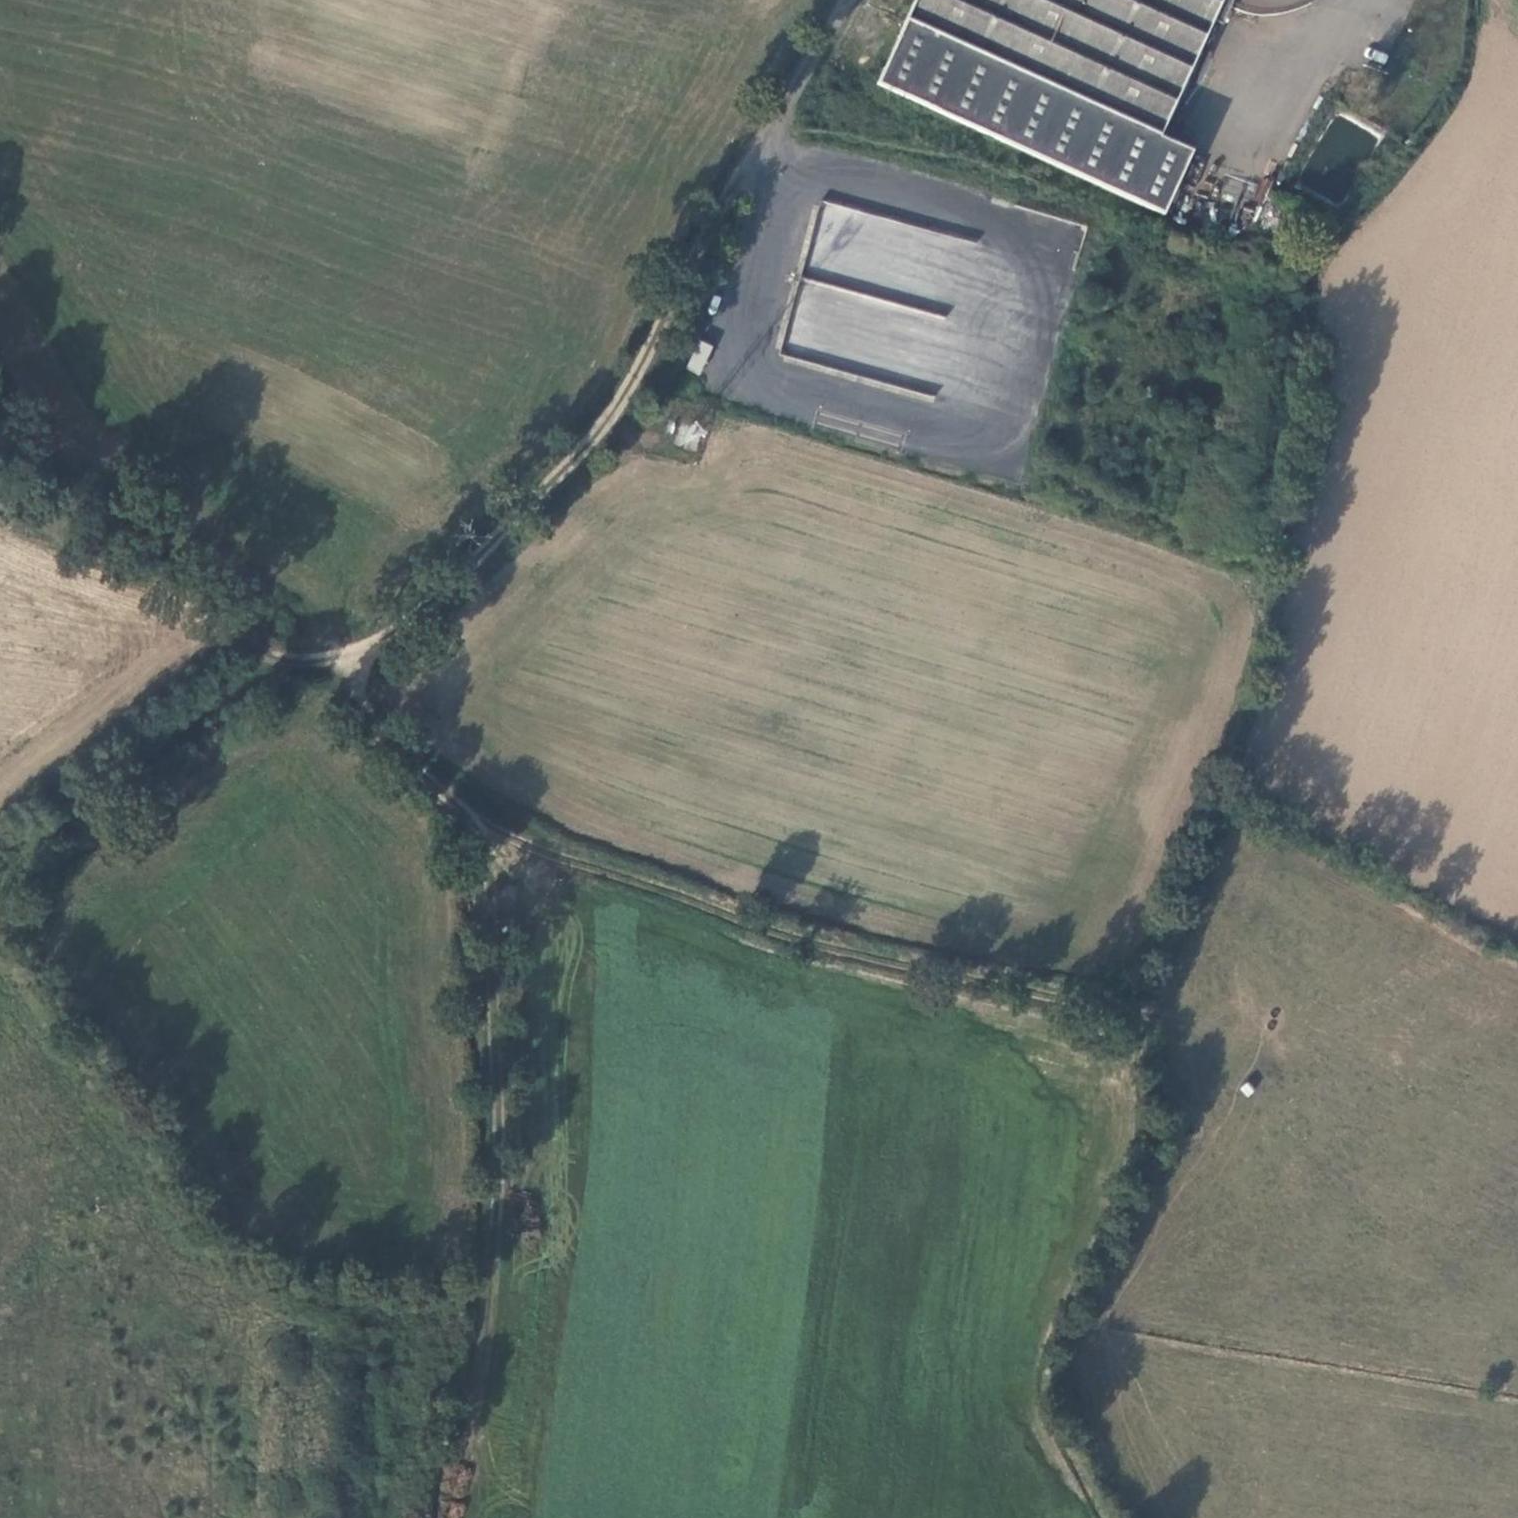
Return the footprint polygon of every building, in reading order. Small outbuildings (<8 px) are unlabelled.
[(1214,19),(1223,0),(919,0),(881,83),(1164,213),(1194,151),(1161,134),(1214,19)] [(1214,19),(1226,25),(1237,0),(1223,0),(1214,19)] [(864,267),(858,271),(859,280),(888,288),(894,329),(924,309),(907,376),(941,385),(945,370),(976,377),(969,403),(1020,368),(1001,341),(979,344),(980,349),(944,340),(953,352),(941,354),(936,327),(1008,316),(1001,271),(982,244),(922,229),(914,261),(906,262),(900,224),(891,259),(830,244),(825,265),(877,257),(874,269),(864,267)]
